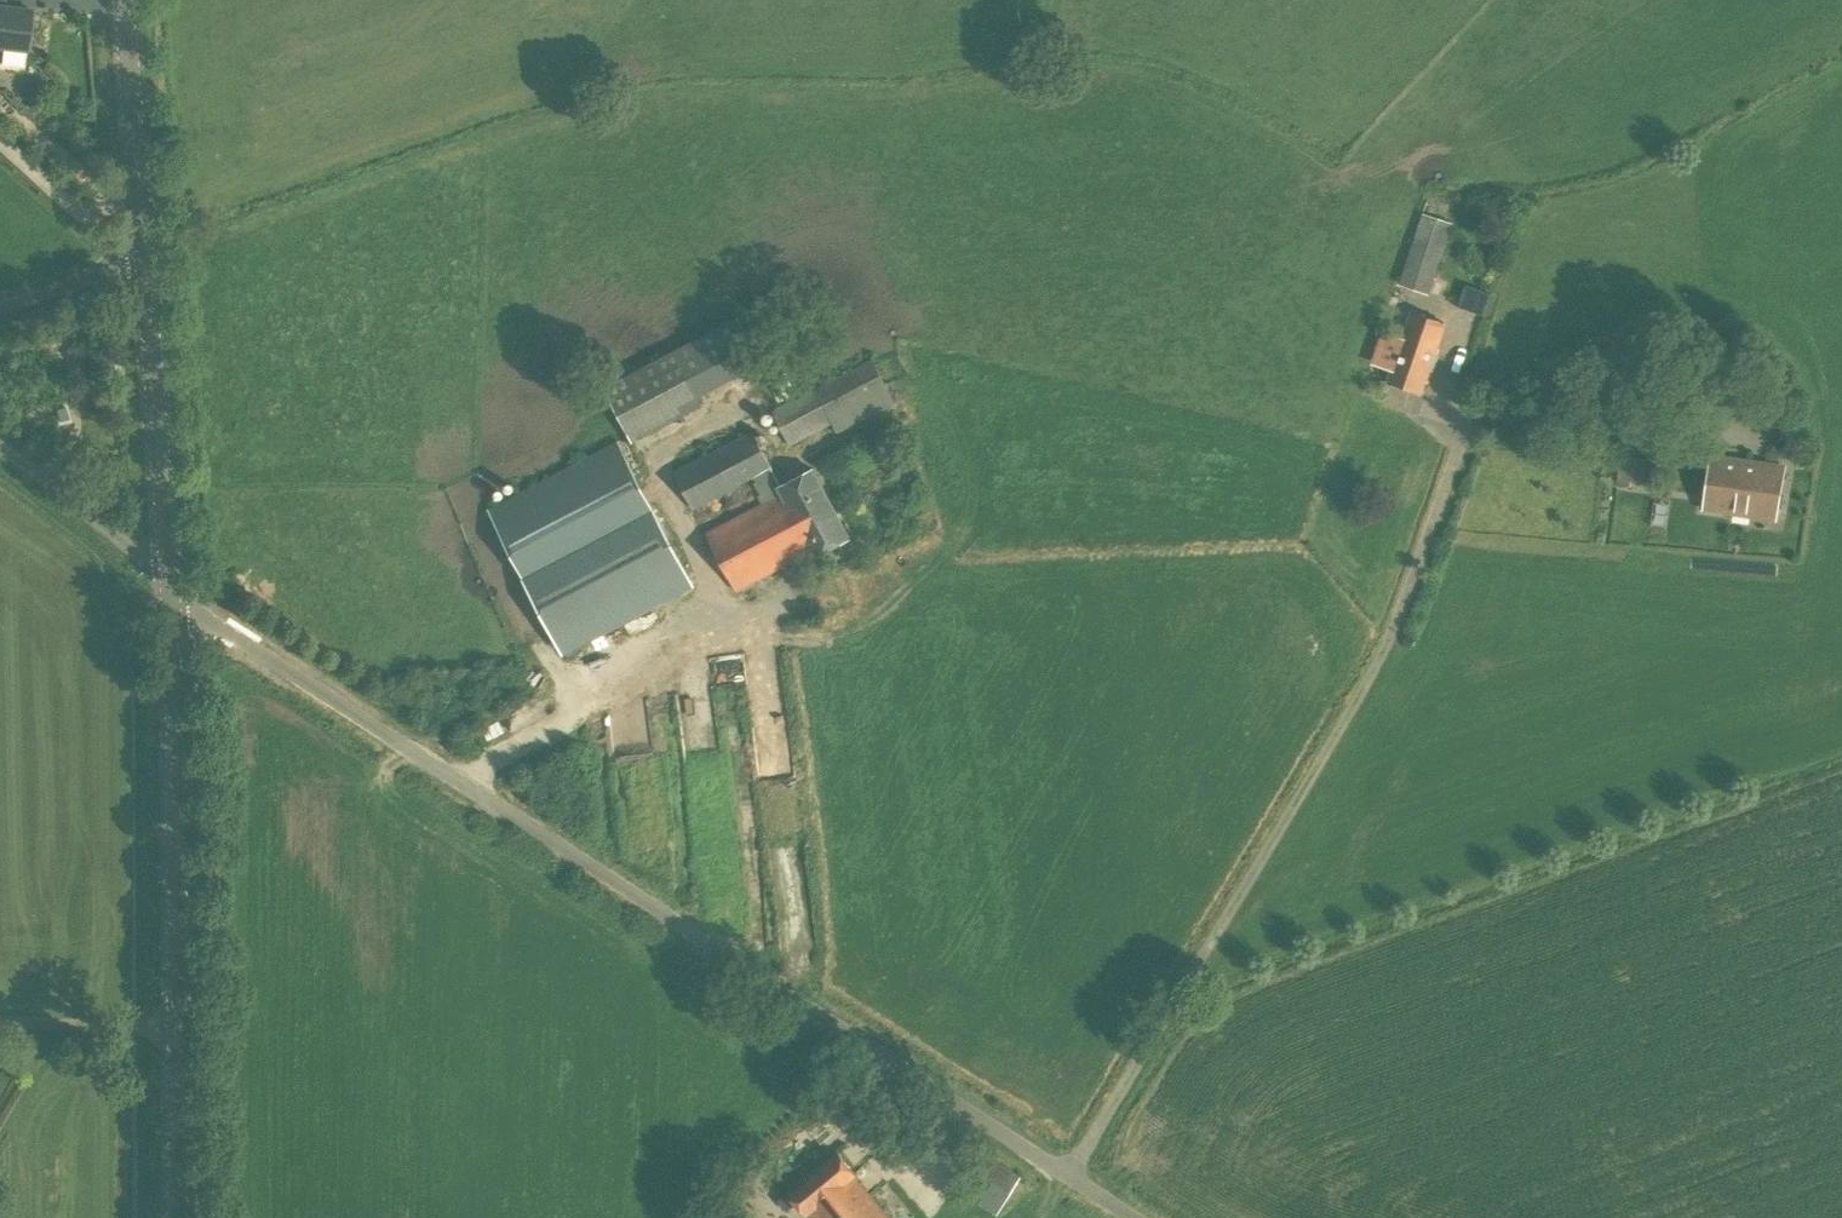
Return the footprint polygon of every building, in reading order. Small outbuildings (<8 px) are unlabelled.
[(31,10),(0,6),(0,48),(26,51),(31,10)] [(1445,246),(1451,226),(1421,216),(1415,237),(1399,284),(1428,294),(1445,246)] [(1479,283),(1469,305),(1491,316),(1501,294),(1479,283)] [(1424,392),(1443,322),(1408,313),(1389,382),(1424,392)] [(632,443),(661,428),(703,405),(699,397),(763,363),(738,315),(603,386),(632,443)] [(837,433),(896,403),(872,358),(771,410),(772,411),(789,446),(832,423),(837,433)] [(781,487),(771,467),(753,430),(673,472),(693,509),(751,478),(760,494),(758,496),(762,505),(707,534),(736,589),(812,550),(815,555),(848,537),(813,470),(781,487)] [(695,586),(674,550),(652,507),(652,506),(618,440),(487,509),(522,575),(544,619),(563,654),(695,586)] [(1776,518),(1783,465),(1712,455),(1705,508),(1776,518)] [(810,588),(794,591),(796,606),(813,604),(810,588)] [(1021,1176),(980,1150),(964,1175),(988,1190),(980,1204),(998,1215),(1011,1193),(1021,1176)] [(788,1192),(806,1215),(807,1213),(811,1217),(888,1217),(854,1176),(856,1174),(837,1152),(788,1192)]
